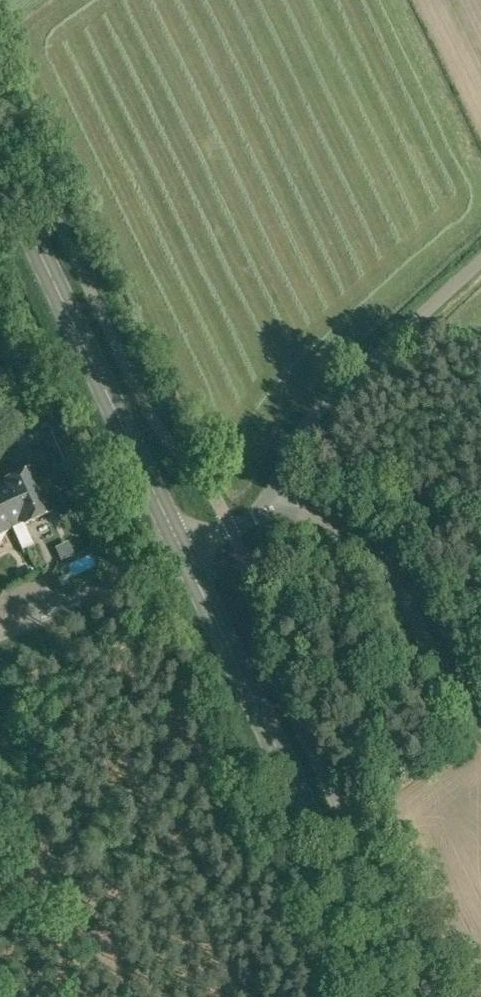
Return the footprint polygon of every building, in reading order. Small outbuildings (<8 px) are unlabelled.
[(50,513),(29,468),(3,481),(4,482),(0,484),(0,532),(23,522),(24,525),(50,513)] [(24,534),(33,554),(44,550),(36,529),(24,534)]
